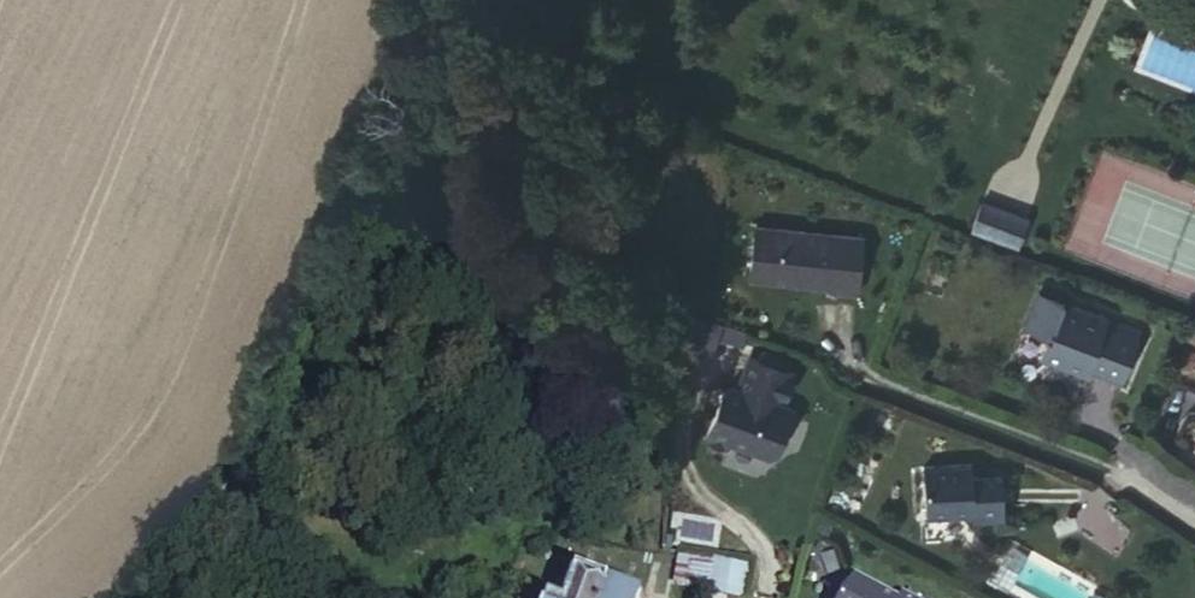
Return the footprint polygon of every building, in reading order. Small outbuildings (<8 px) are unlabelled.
[(983,206),(974,230),(1017,245),(1025,221),(983,206)] [(871,249),(764,231),(756,282),(844,296),(843,300),(862,303),(871,249)] [(1103,318),(1036,291),(1023,325),(1044,333),(1041,340),(1044,340),(1038,357),(1082,374),(1084,367),(1118,381),(1135,338),(1101,324),(1103,318)] [(1135,338),(1138,332),(1103,318),(1101,324),(1135,338)] [(1190,326),(1185,340),(1194,344),(1194,329),(1190,326)] [(737,391),(725,397),(706,444),(728,453),(731,448),(769,463),(776,459),(794,415),(784,411),(797,379),(752,361),(739,392),(737,391)] [(967,462),(919,465),(922,515),(969,512),(970,520),(1000,518),(997,474),(968,475),(967,462)] [(717,568),(682,560),(677,584),(711,592),(717,568)] [(718,561),(717,568),(711,592),(739,597),(744,597),(751,569),(718,561)] [(643,596),(579,571),(569,597),(643,597),(643,596)] [(904,589),(901,596),(856,574),(844,597),(924,597),(904,589)]
